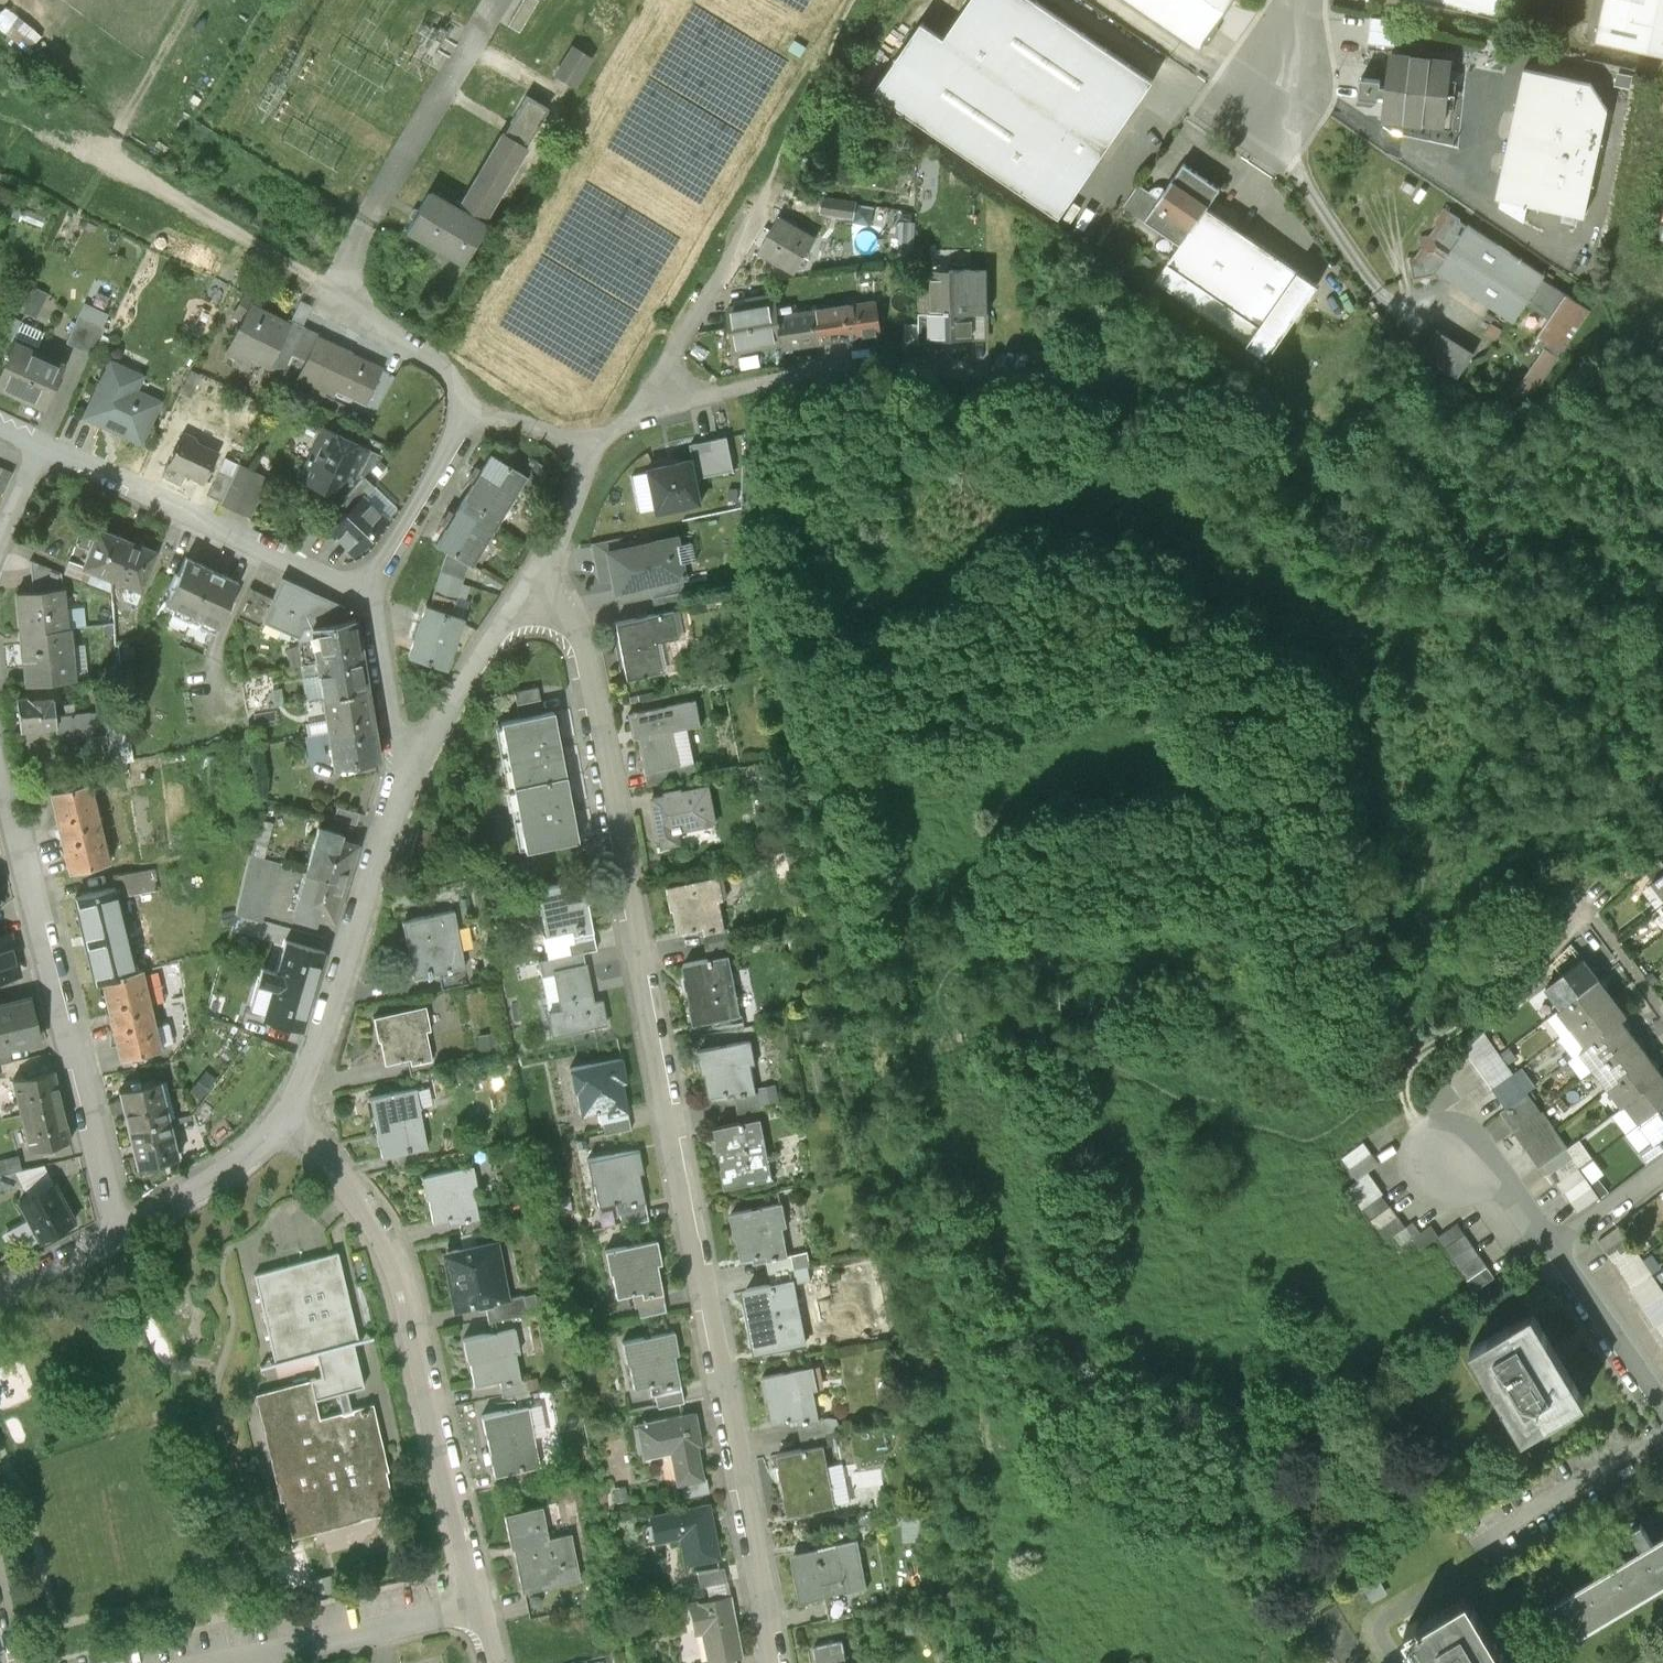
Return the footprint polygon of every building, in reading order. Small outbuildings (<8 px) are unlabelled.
[(502,27),(523,39),(543,5),(535,0),(518,0),(502,27)] [(1026,0),(977,0),(948,43),(923,27),(879,94),(1061,216),(1150,83),(1026,0)] [(1187,42),(1216,0),(1127,0),(1187,42)] [(1495,15),(1499,0),(1427,0),(1495,15)] [(1595,41),(1662,56),(1662,0),(1604,0),(1595,41)] [(1373,16),(1371,41),(1396,43),(1397,18),(1373,16)] [(599,59),(572,43),(552,75),(580,92),(599,59)] [(1449,62),(1388,57),(1386,88),(1380,88),(1381,80),(1361,78),(1359,102),(1379,104),(1379,98),(1385,98),(1383,126),(1443,131),(1449,62)] [(1591,85),(1525,70),(1495,201),(1500,202),(1499,207),(1524,223),(1527,209),(1583,221),(1608,112),(1591,85)] [(557,119),(523,100),(459,209),(493,229),(557,119)] [(1146,223),(1185,249),(1206,217),(1222,192),(1185,169),(1162,204),(1139,189),(1128,206),(1149,219),(1146,223)] [(459,209),(430,192),(408,230),(471,267),(493,229),(459,209)] [(882,210),(822,200),(818,227),(877,237),(882,210)] [(1320,286),(1208,216),(1206,217),(1185,249),(1175,264),(1265,327),(1248,350),(1266,362),(1320,286)] [(816,245),(777,222),(761,249),(800,272),(816,245)] [(1546,280),(1462,226),(1431,274),(1515,328),(1530,305),(1544,284),(1546,280)] [(989,273),(928,274),(930,343),(980,341),(980,313),(990,313),(989,273)] [(1587,313),(1544,284),(1530,305),(1555,321),(1543,338),(1552,344),(1517,396),(1528,403),(1587,313)] [(45,293),(29,286),(17,311),(33,318),(45,293)] [(291,325),(249,303),(225,348),(254,363),(257,358),(270,365),(272,361),(291,325)] [(819,311),(823,344),(876,337),(872,305),(819,311)] [(105,314),(86,306),(70,341),(89,350),(105,314)] [(780,308),(739,313),(745,354),(785,348),(781,312),(780,308)] [(781,312),(785,348),(823,344),(819,311),(801,314),(801,309),(781,312)] [(292,322),(291,325),(272,361),(286,368),(291,360),(306,330),(292,322)] [(1478,355),(1438,329),(1420,357),(1460,383),(1478,355)] [(320,337),(306,330),(291,360),(305,367),(319,340),(320,337)] [(379,370),(319,340),(305,367),(298,381),(358,411),(379,370)] [(11,346),(0,368),(0,390),(43,411),(62,371),(11,346)] [(145,383),(107,366),(84,416),(138,441),(156,402),(140,394),(145,383)] [(363,449),(324,430),(301,477),(340,496),(350,475),(363,449)] [(213,457),(180,441),(164,472),(178,480),(180,476),(198,486),(213,457)] [(690,450),(693,462),(697,479),(733,470),(725,441),(690,450)] [(381,457),(363,449),(350,475),(360,479),(381,457)] [(525,469),(491,450),(464,497),(498,516),(525,469)] [(238,466),(223,459),(206,493),(220,501),(238,466)] [(693,462),(642,473),(652,521),(704,510),(697,479),(693,462)] [(262,478),(238,466),(220,501),(245,513),(262,478)] [(343,508),(353,517),(365,504),(376,493),(366,484),(343,508)] [(498,516),(464,497),(437,543),(449,550),(468,561),(471,563),(498,516)] [(382,521),(365,504),(353,517),(334,537),(351,554),(382,521)] [(98,520),(82,557),(110,570),(127,532),(98,520)] [(127,532),(110,570),(138,582),(155,545),(127,532)] [(612,584),(615,599),(644,594),(671,589),(692,585),(683,537),(624,548),(622,538),(591,544),(599,586),(612,584)] [(449,550),(439,578),(459,585),(468,561),(449,550)] [(238,579),(182,552),(158,601),(215,628),(238,579)] [(33,570),(34,591),(61,589),(61,580),(33,570)] [(262,620),(308,642),(316,640),(353,633),(349,611),(282,578),(262,620)] [(439,578),(429,607),(449,615),(459,585),(439,578)] [(34,591),(15,592),(18,633),(64,630),(61,589),(34,591)] [(644,594),(645,604),(673,599),(671,589),(644,594)] [(645,604),(648,617),(675,612),(673,599),(645,604)] [(425,606),(408,657),(444,669),(461,619),(449,615),(429,607),(425,606)] [(143,630),(142,621),(129,622),(128,611),(115,612),(117,632),(143,630)] [(648,617),(614,624),(624,675),(656,669),(651,641),(680,635),(675,612),(648,617)] [(64,630),(18,633),(22,690),(68,687),(64,630)] [(353,633),(316,640),(323,672),(365,665),(359,632),(353,633)] [(365,665),(323,672),(329,703),(370,695),(365,665)] [(241,675),(246,707),(276,702),(271,670),(241,675)] [(515,694),(518,713),(541,709),(537,690),(515,694)] [(370,695),(329,703),(335,734),(376,727),(370,695)] [(55,702),(13,705),(16,733),(57,730),(56,712),(55,702)] [(126,750),(120,704),(56,712),(57,730),(58,739),(108,732),(110,752),(126,750)] [(688,704),(632,714),(642,772),(655,770),(676,766),(671,736),(693,733),(688,704)] [(274,707),(251,710),(253,726),(276,723),(274,707)] [(518,713),(500,716),(513,783),(564,773),(551,707),(541,709),(518,713)] [(376,727),(335,734),(341,766),(382,758),(376,727)] [(655,770),(657,784),(678,780),(676,766),(655,770)] [(564,773),(513,783),(526,849),(577,839),(564,773)] [(103,861),(83,783),(48,793),(68,870),(103,861)] [(706,788),(650,797),(657,846),(691,841),(689,827),(711,824),(706,788)] [(261,816),(254,844),(269,848),(276,819),(261,816)] [(354,837),(321,827),(308,872),(340,882),(354,837)] [(237,913),(264,920),(281,850),(269,848),(254,844),(237,913)] [(340,882),(308,872),(294,916),(324,925),(327,926),(340,882)] [(1655,878),(1662,889),(1662,872),(1655,878)] [(721,873),(662,882),(667,915),(672,914),(675,934),(706,929),(707,931),(726,927),(722,905),(726,904),(721,873)] [(584,876),(540,885),(549,935),(575,930),(576,936),(595,933),(584,876)] [(131,969),(110,891),(74,900),(94,978),(99,977),(131,969)] [(448,912),(401,921),(409,957),(403,958),(407,978),(438,972),(460,967),(448,912)] [(726,927),(707,931),(708,940),(728,937),(726,927)] [(15,975),(11,958),(13,952),(12,949),(8,945),(4,930),(0,931),(0,979),(15,975)] [(728,937),(708,940),(710,951),(724,948),(730,947),(728,937)] [(326,953),(289,942),(281,971),(267,967),(262,982),(276,986),(268,1017),(304,1027),(326,953)] [(710,951),(681,956),(683,968),(682,968),(684,981),(686,980),(689,997),(687,998),(692,1025),(737,1018),(724,948),(710,951)] [(1580,958),(1544,985),(1559,1006),(1596,978),(1580,958)] [(579,965),(548,971),(556,1010),(544,1013),(549,1035),(599,1024),(594,1002),(587,1003),(579,965)] [(460,967),(438,972),(441,987),(470,981),(467,966),(460,967)] [(154,1046),(134,968),(131,969),(99,977),(119,1055),(154,1046)] [(1559,1006),(1557,1008),(1572,1027),(1611,998),(1596,978),(1559,1006)] [(0,1003),(0,1050),(11,1048),(34,1042),(23,998),(3,1002),(0,1003)] [(1611,998),(1572,1027),(1586,1047),(1622,1020),(1625,1018),(1611,998)] [(422,1006),(374,1016),(378,1038),(382,1038),(387,1063),(412,1058),(414,1066),(428,1063),(422,1036),(427,1032),(422,1006)] [(1586,1047),(1583,1049),(1597,1068),(1636,1038),(1622,1020),(1586,1047)] [(1527,1096),(1483,1034),(1465,1053),(1506,1111),(1527,1096)] [(1636,1038),(1597,1068),(1611,1089),(1616,1086),(1653,1058),(1636,1038)] [(756,1040),(698,1051),(704,1083),(708,1082),(712,1102),(743,1096),(744,1098),(762,1094),(758,1072),(762,1071),(756,1040)] [(0,1050),(0,1065),(15,1061),(11,1048),(0,1050)] [(1616,1086),(1629,1104),(1662,1079),(1662,1072),(1653,1058),(1616,1086)] [(615,1060),(560,1070),(564,1095),(569,1094),(573,1116),(596,1112),(597,1115),(620,1111),(616,1087),(620,1086),(615,1060)] [(54,1106),(46,1071),(10,1079),(18,1114),(54,1106)] [(1629,1104),(1643,1122),(1662,1108),(1662,1079),(1629,1104)] [(165,1121),(155,1082),(119,1092),(129,1131),(165,1121)] [(419,1089),(375,1097),(380,1125),(373,1126),(376,1143),(380,1143),(383,1158),(429,1150),(419,1089)] [(762,1094),(744,1098),(745,1107),(765,1104),(763,1094),(762,1094)] [(1566,1150),(1527,1096),(1506,1111),(1499,1116),(1537,1171),(1543,1167),(1566,1150)] [(765,1104),(745,1107),(747,1117),(755,1116),(766,1114),(765,1104)] [(62,1141),(54,1106),(18,1114),(26,1149),(62,1141)] [(1643,1122),(1656,1140),(1662,1135),(1662,1108),(1643,1122)] [(747,1117),(712,1123),(714,1136),(712,1136),(714,1148),(716,1148),(719,1165),(717,1165),(722,1193),(767,1185),(755,1116),(747,1117)] [(176,1161),(165,1121),(129,1131),(139,1170),(176,1161)] [(1656,1140),(1646,1150),(1652,1158),(1662,1149),(1662,1135),(1656,1140)] [(1345,1159),(1361,1181),(1369,1174),(1382,1165),(1366,1144),(1345,1159)] [(638,1150),(583,1160),(587,1185),(592,1185),(596,1207),(619,1203),(620,1206),(643,1202),(639,1178),(643,1177),(638,1150)] [(1600,1198),(1566,1150),(1543,1167),(1577,1215),(1600,1198)] [(20,1167),(18,1155),(0,1159),(0,1171),(20,1167)] [(477,1164),(418,1176),(425,1208),(429,1208),(433,1227),(465,1221),(465,1223),(484,1219),(479,1196),(483,1195),(477,1164)] [(23,1178),(20,1167),(0,1171),(0,1183),(23,1178)] [(1357,1200),(1370,1217),(1387,1203),(1378,1190),(1380,1188),(1369,1174),(1361,1181),(1351,1188),(1359,1199),(1357,1200)] [(72,1225),(50,1183),(19,1199),(42,1242),(72,1225)] [(784,1203),(726,1214),(731,1246),(736,1245),(740,1265),(771,1259),(771,1262),(791,1259),(786,1235),(790,1234),(784,1203)] [(1409,1231),(1387,1203),(1370,1217),(1391,1244),(1398,1239),(1409,1231)] [(1425,1236),(1417,1225),(1409,1231),(1398,1239),(1406,1249),(1416,1241),(1425,1236)] [(1495,1281),(1458,1227),(1442,1238),(1437,1241),(1473,1295),(1495,1281)] [(1442,1238),(1435,1228),(1425,1236),(1416,1241),(1423,1251),(1437,1241),(1442,1238)] [(1599,1242),(1606,1253),(1627,1239),(1620,1228),(1608,1236),(1599,1242)] [(494,1236),(437,1245),(445,1299),(503,1291),(494,1236)] [(657,1239),(602,1249),(607,1274),(611,1273),(615,1296),(638,1291),(639,1295),(663,1291),(658,1266),(662,1266),(657,1239)] [(1608,1266),(1662,1351),(1662,1290),(1654,1276),(1649,1268),(1661,1260),(1653,1247),(1640,1255),(1636,1248),(1608,1266)] [(259,1389),(293,1537),(399,1513),(341,1255),(259,1273),(279,1361),(317,1352),(323,1375),(259,1389)] [(791,1259),(771,1262),(773,1272),(793,1268),(791,1259)] [(793,1268),(773,1272),(775,1282),(790,1279),(794,1278),(793,1268)] [(775,1282),(744,1287),(746,1300),(744,1300),(747,1313),(749,1313),(752,1330),(750,1330),(755,1354),(802,1346),(790,1279),(775,1282)] [(1533,1310),(1470,1349),(1523,1434),(1586,1396),(1533,1310)] [(672,1326),(617,1336),(622,1361),(626,1360),(630,1383),(654,1378),(654,1382),(678,1378),(673,1353),(677,1353),(672,1326)] [(521,1327),(463,1335),(467,1361),(471,1361),(475,1387),(506,1382),(507,1385),(526,1382),(522,1358),(526,1358),(521,1327)] [(31,1387),(18,1357),(0,1365),(0,1400),(31,1387)] [(818,1367),(759,1377),(765,1410),(769,1409),(773,1428),(804,1423),(805,1426),(824,1422),(819,1399),(823,1398),(818,1367)] [(525,1405),(481,1416),(486,1436),(481,1437),(487,1461),(491,1460),(495,1476),(540,1465),(525,1405)] [(700,1445),(694,1410),(634,1421),(640,1456),(669,1451),(674,1480),(701,1475),(695,1446),(700,1445)] [(824,1422),(805,1426),(807,1436),(826,1433),(824,1422)] [(826,1433),(807,1436),(809,1447),(820,1445),(828,1444),(826,1433)] [(809,1447),(775,1453),(777,1466),(775,1466),(778,1479),(779,1479),(783,1496),(781,1496),(785,1520),(833,1512),(820,1445),(809,1447)] [(718,1558),(706,1494),(651,1504),(658,1539),(686,1534),(692,1563),(718,1558)] [(542,1502),(500,1511),(509,1552),(515,1551),(529,1614),(580,1603),(565,1534),(550,1537),(542,1502)] [(1659,1542),(1644,1517),(1626,1527),(1639,1549),(1549,1601),(1572,1640),(1662,1586),(1662,1539),(1659,1542)] [(855,1541),(791,1553),(800,1598),(829,1593),(864,1586),(855,1541)] [(725,1561),(700,1565),(703,1592),(729,1588),(725,1561)] [(864,1586),(829,1593),(833,1614),(868,1607),(864,1586)] [(740,1657),(727,1594),(686,1602),(692,1636),(708,1633),(714,1662),(740,1657)] [(1404,1633),(1422,1662),(1504,1662),(1463,1597),(1404,1633)] [(809,1647),(812,1662),(882,1662),(880,1656),(850,1662),(845,1639),(809,1647)]
